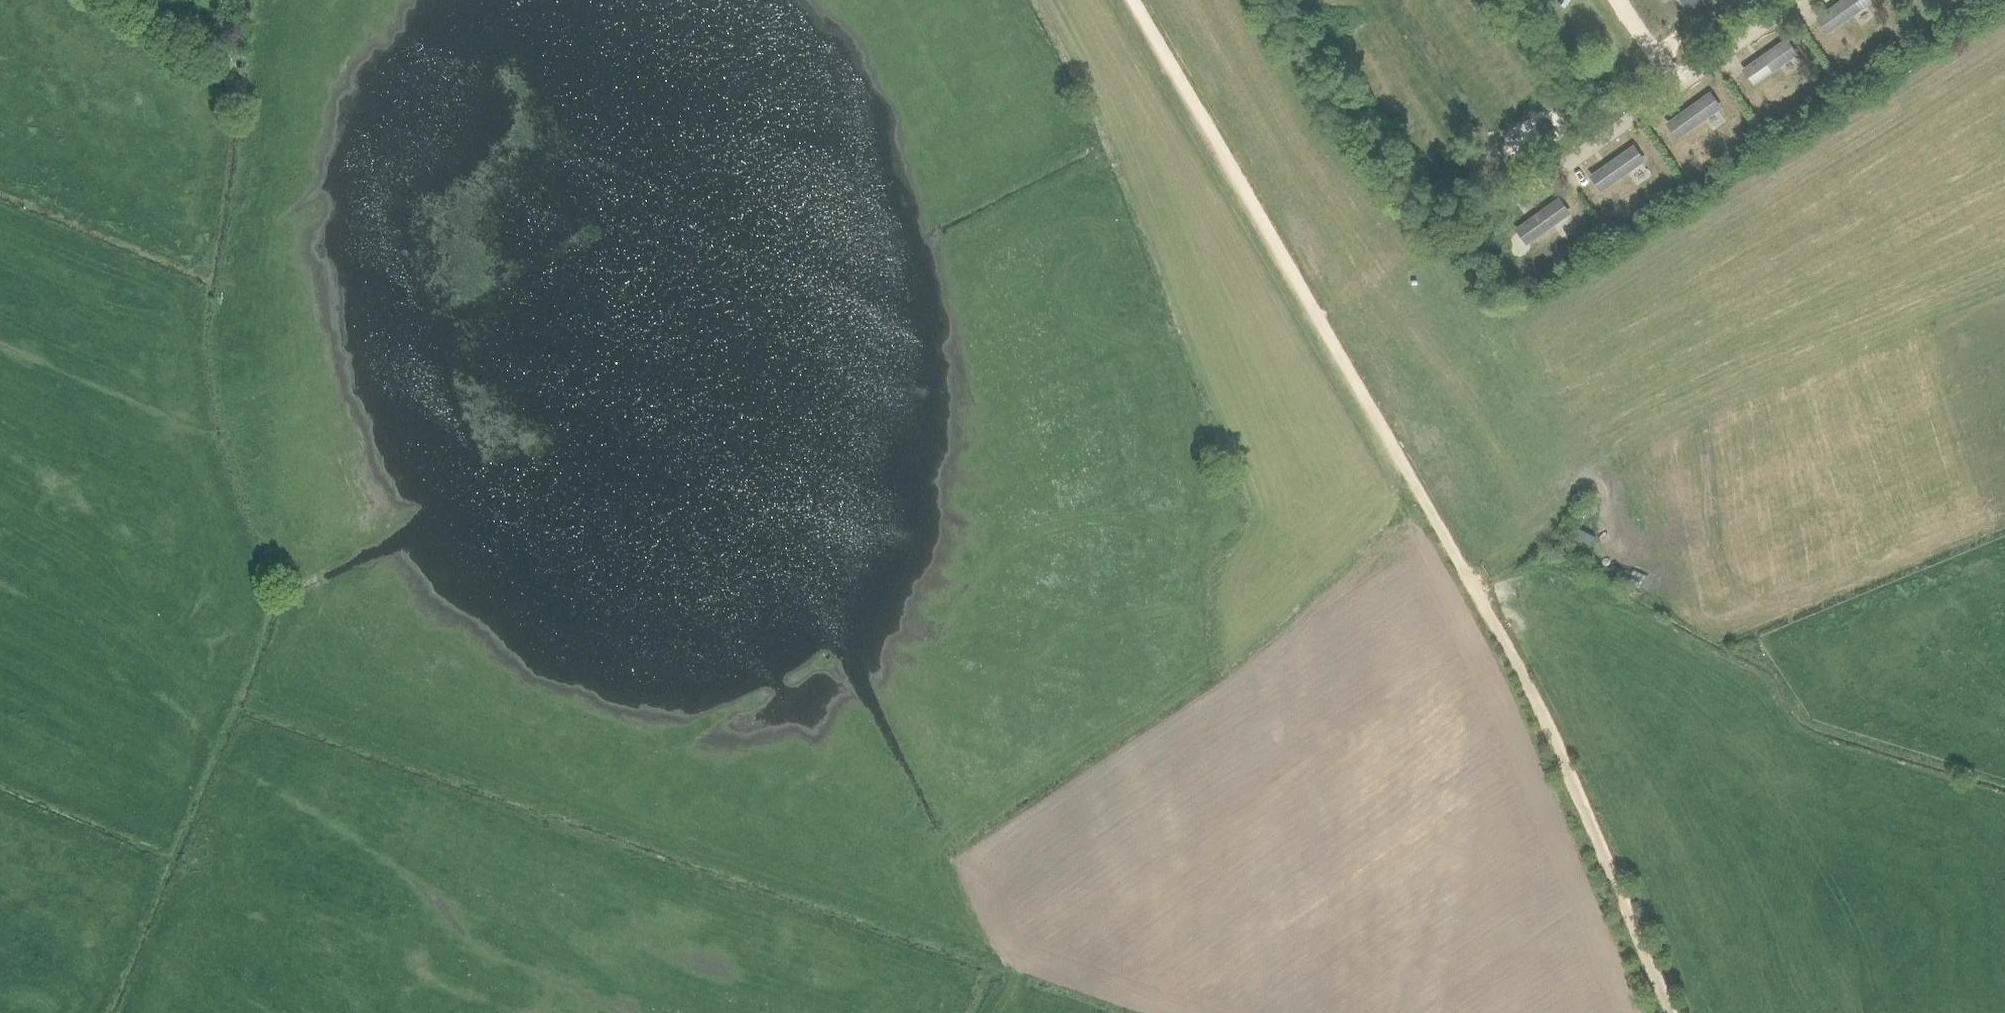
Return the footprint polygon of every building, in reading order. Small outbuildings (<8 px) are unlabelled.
[(1704,0),(1680,0),(1696,24),(1712,13),(1704,0)] [(1818,17),(1830,33),(1873,1),(1873,0),(1842,0),(1818,17)] [(1787,37),(1744,67),(1756,84),(1799,54),(1787,37)] [(1711,91),(1667,123),(1678,139),(1722,107),(1711,91)] [(1552,99),(1510,126),(1527,150),(1568,123),(1552,99)] [(1634,144),(1591,175),(1603,191),(1646,160),(1634,144)] [(1560,197),(1517,228),(1528,244),(1572,213),(1560,197)] [(1582,526),(1574,540),(1591,549),(1599,535),(1582,526)]
